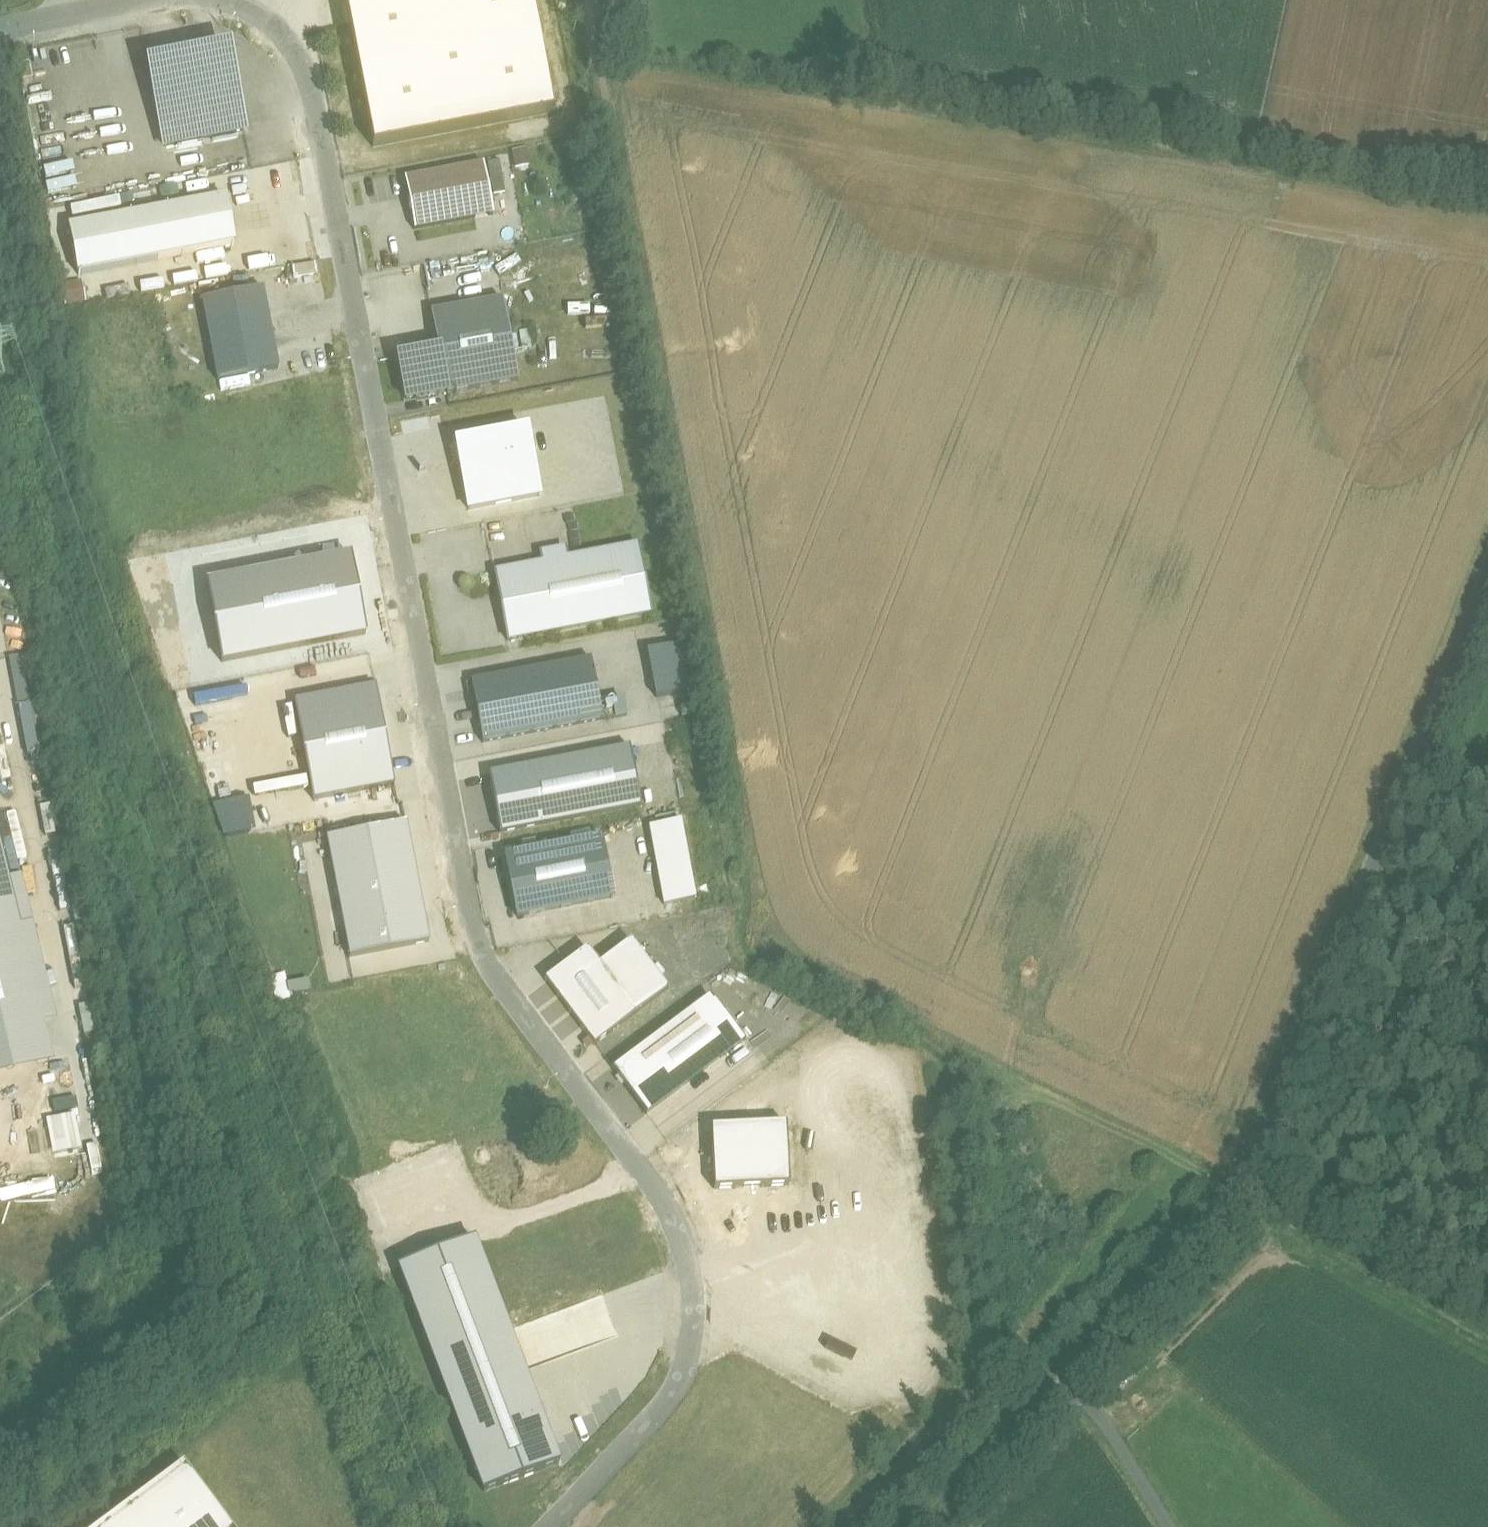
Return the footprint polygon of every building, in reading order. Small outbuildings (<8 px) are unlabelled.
[(533,0),(345,0),(372,146),(554,112),(533,0)] [(230,51),(150,67),(151,70),(142,72),(145,87),(154,85),(166,147),(246,131),(230,51)] [(31,63),(19,65),(23,81),(34,79),(31,63)] [(485,164),(406,179),(416,231),(495,215),(485,164)] [(225,197),(69,227),(79,276),(234,246),(225,197)] [(264,291),(202,304),(218,383),(280,371),(264,291)] [(503,300),(432,314),(439,351),(448,393),(448,395),(519,381),(503,300)] [(448,393),(439,351),(406,358),(399,365),(407,401),(448,393)] [(527,431),(456,445),(468,510),(539,497),(527,431)] [(638,546),(495,573),(508,641),(651,614),(638,546)] [(349,556),(205,583),(221,663),(364,635),(349,556)] [(591,660),(471,682),(482,743),(603,721),(601,709),(591,660)] [(376,686),(294,702),(313,800),(395,785),(376,686)] [(601,709),(603,721),(628,716),(625,704),(601,709)] [(631,749),(490,775),(500,834),(642,808),(631,749)] [(681,823),(650,829),(664,905),(696,899),(681,823)] [(406,824),(327,839),(349,958),(429,944),(406,824)] [(573,842),(594,838),(592,830),(571,834),(573,842)] [(601,839),(505,857),(517,918),(613,900),(601,839)] [(51,1058),(0,852),(0,1070),(51,1058)] [(587,949),(545,981),(594,1046),(668,991),(631,942),(600,966),(587,949)] [(292,999),(291,990),(282,990),(281,977),(273,978),(275,1001),(292,999)] [(710,996),(612,1069),(647,1115),(745,1042),(710,996)] [(786,1125),(711,1129),(714,1190),(789,1186),(786,1125)] [(450,1171),(373,1200),(482,1492),(559,1464),(450,1171)] [(104,1526),(230,1526),(186,1467),(104,1526)]
